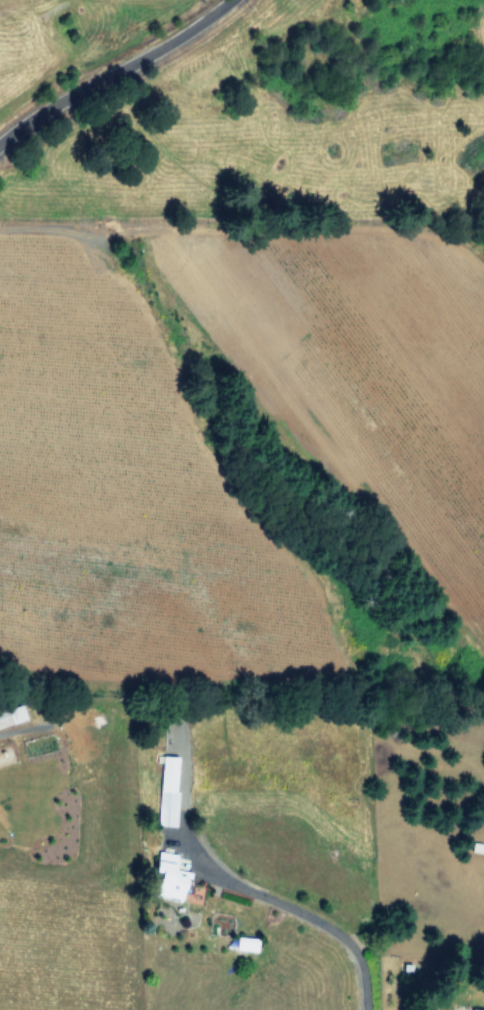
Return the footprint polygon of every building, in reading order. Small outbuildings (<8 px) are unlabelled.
[(201,903),(202,887),(190,885),(189,902),(201,903)]
